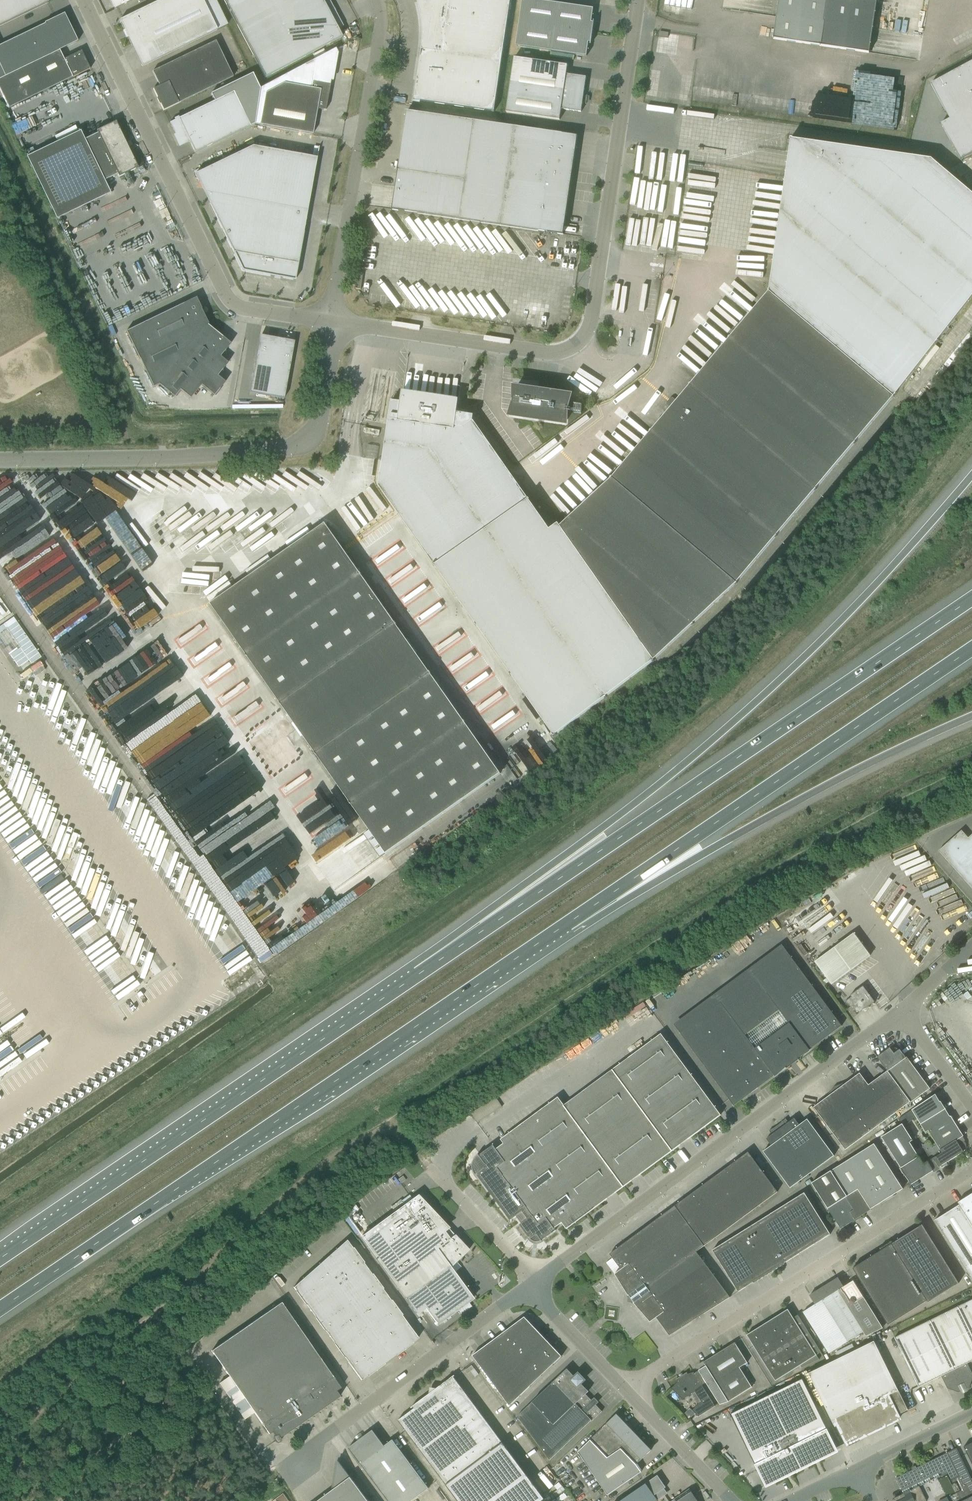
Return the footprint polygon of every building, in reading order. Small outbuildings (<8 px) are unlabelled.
[(48,3),(47,0),(0,0),(0,26),(48,3)] [(114,7),(114,9),(133,0),(111,0),(114,7)] [(138,42),(149,63),(217,30),(202,0),(161,0),(119,20),(120,22),(122,21),(133,44),(138,42)] [(229,11),(265,78),(342,37),(322,0),(224,0),(229,11)] [(442,52),(422,49),(414,100),(494,112),(511,0),(423,0),(423,1),(424,8),(425,15),(425,23),(424,30),(423,41),(443,44),(442,52)] [(591,43),(594,22),(593,23),(591,22),(593,9),(534,0),(523,0),(516,46),(587,56),(589,43),(591,43),(590,43),(591,43)] [(773,39),(821,46),(869,53),(877,0),(779,0),(773,39)] [(77,41),(77,40),(76,40),(63,15),(46,23),(45,22),(44,23),(44,24),(0,45),(0,91),(9,108),(45,91),(90,69),(86,62),(86,63),(84,60),(85,59),(81,51),(63,60),(59,50),(77,41)] [(159,86),(153,89),(163,111),(233,77),(215,41),(152,72),(159,86)] [(506,112),(560,120),(561,109),(581,112),(586,77),(566,74),(568,65),(514,58),(506,112)] [(960,159),(971,153),(971,62),(930,84),(949,119),(941,124),(960,159)] [(170,123),(169,123),(178,142),(187,138),(195,153),(250,126),(254,124),(259,93),(260,88),(252,73),(211,94),(214,101),(170,123)] [(259,93),(254,124),(259,125),(312,135),(317,109),(325,111),(330,85),(329,85),(312,82),(311,88),(284,84),(265,94),(259,93)] [(407,111),(392,209),(392,210),(563,235),(578,136),(407,111)] [(97,133),(84,140),(80,131),(26,157),(56,219),(110,193),(104,181),(117,175),(118,177),(138,168),(115,122),(96,131),(97,133)] [(474,415),(469,414),(467,411),(391,400),(379,486),(554,736),(562,730),(654,660),(736,583),(893,397),(971,296),(971,194),(931,159),(791,139),(769,291),(611,478),(560,526),(558,523),(549,529),(473,420),(474,415)] [(242,271),(295,281),(305,222),(305,221),(309,201),(317,158),(252,146),(195,174),(210,204),(209,204),(242,271)] [(153,386),(152,387),(153,387),(158,384),(174,397),(180,390),(190,398),(200,385),(214,396),(225,382),(217,376),(228,363),(220,357),(230,344),(207,325),(208,324),(201,309),(196,298),(127,331),(126,331),(153,386)] [(249,392),(284,398),(293,348),(258,342),(249,392)] [(442,383),(437,383),(437,396),(455,397),(456,375),(443,374),(442,383)] [(511,414),(565,422),(569,397),(515,389),(511,414)] [(141,401),(140,401),(144,410),(145,410),(154,410),(154,404),(150,404),(147,398),(141,401)] [(17,504),(4,484),(0,487),(0,515),(17,504)] [(211,604),(216,612),(386,854),(500,773),(493,763),(442,690),(325,524),(211,604)] [(52,645),(61,658),(88,640),(89,640),(89,635),(102,627),(101,617),(101,616),(98,617),(74,632),(70,627),(59,628),(58,623),(81,608),(81,600),(92,593),(78,571),(78,574),(67,556),(51,566),(48,561),(42,562),(11,581),(12,586),(53,650),(52,645)] [(68,664),(75,672),(82,667),(75,658),(68,664)] [(968,838),(961,831),(938,851),(971,889),(971,835),(968,838)] [(962,921),(947,935),(953,941),(968,927),(962,921)] [(829,981),(831,984),(870,956),(853,933),(815,962),(827,978),(829,981)] [(788,1068),(787,1067),(796,1059),(797,1061),(799,1060),(798,1058),(842,1026),(787,953),(679,1033),(734,1106),(785,1068),(786,1069),(788,1068)] [(867,992),(870,990),(865,984),(850,996),(851,997),(846,1001),(853,1011),(855,1010),(856,1012),(858,1011),(859,1013),(874,1002),(867,992)] [(530,1241),(531,1241),(532,1242),(533,1242),(535,1243),(536,1243),(537,1243),(538,1243),(539,1243),(540,1242),(540,1241),(542,1239),(543,1240),(556,1230),(554,1228),(562,1223),(566,1229),(721,1115),(661,1034),(564,1105),(558,1097),(500,1139),(503,1143),(496,1149),(493,1145),(480,1154),(480,1155),(478,1157),(477,1158),(477,1159),(476,1159),(476,1160),(475,1161),(475,1162),(474,1163),(474,1164),(474,1165),(474,1167),(474,1168),(474,1169),(475,1170),(475,1171),(475,1172),(476,1173),(478,1175),(477,1175),(510,1221),(516,1216),(521,1223),(519,1225),(529,1238),(530,1237),(532,1239),(530,1241)] [(877,1057),(887,1071),(910,1102),(910,1103),(930,1088),(907,1057),(906,1058),(899,1049),(898,1051),(897,1049),(893,1048),(891,1049),(889,1048),(877,1057)] [(910,1102),(887,1071),(868,1085),(860,1073),(813,1107),(819,1115),(845,1151),(910,1102)] [(935,1095),(912,1110),(925,1133),(928,1131),(937,1145),(932,1148),(928,1142),(922,1146),(931,1160),(927,1162),(932,1170),(938,1167),(963,1152),(962,1151),(966,1148),(966,1144),(963,1140),(963,1141),(961,1137),(963,1136),(951,1116),(950,1117),(945,1109),(944,1109),(940,1102),(939,1102),(935,1095)] [(783,1121),(778,1125),(812,1172),(834,1156),(807,1119),(799,1125),(794,1118),(785,1125),(783,1121)] [(933,1171),(932,1170),(927,1162),(923,1165),(909,1143),(912,1141),(901,1124),(880,1138),(900,1169),(901,1169),(911,1185),(933,1171)] [(790,1188),(812,1172),(778,1125),(772,1129),(775,1133),(766,1139),(771,1146),(763,1152),(769,1160),(790,1188)] [(871,1210),(870,1209),(903,1189),(874,1144),(812,1183),(811,1183),(840,1229),(854,1220),(855,1221),(861,1218),(861,1216),(871,1210)] [(730,1297),(696,1252),(777,1192),(748,1152),(609,1254),(621,1269),(614,1274),(628,1296),(629,1296),(634,1302),(633,1303),(650,1323),(656,1318),(669,1336),(730,1297)] [(830,1234),(825,1226),(804,1193),(712,1250),(738,1292),(753,1283),(785,1264),(784,1263),(830,1234)] [(934,1220),(971,1280),(971,1193),(957,1203),(959,1205),(934,1220)] [(459,1259),(469,1250),(463,1244),(462,1244),(459,1242),(460,1241),(454,1235),(449,1239),(443,1231),(447,1228),(417,1197),(361,1238),(416,1313),(416,1312),(424,1306),(437,1324),(473,1298),(451,1267),(456,1262),(455,1260),(458,1257),(459,1259)] [(852,1268),(888,1325),(927,1301),(928,1303),(958,1284),(922,1225),(852,1268)] [(293,1287),(361,1380),(418,1338),(346,1240),(293,1287)] [(809,1296),(815,1304),(803,1312),(808,1320),(829,1353),(866,1330),(841,1289),(844,1287),(838,1278),(809,1296)] [(894,1337),(919,1387),(941,1376),(947,1389),(959,1393),(969,1387),(971,1379),(971,1373),(967,1363),(971,1360),(971,1300),(894,1337)] [(281,1303),(248,1325),(311,1416),(340,1396),(336,1391),(340,1388),(333,1377),(281,1303)] [(746,1335),(775,1381),(801,1365),(802,1367),(819,1359),(788,1309),(746,1335)] [(554,1351),(556,1349),(539,1328),(537,1330),(530,1323),(518,1321),(476,1356),(472,1355),(509,1406),(562,1356),(558,1356),(554,1351)] [(311,1416),(248,1325),(211,1351),(263,1426),(269,1434),(272,1432),(274,1436),(273,1437),(273,1438),(274,1440),(275,1441),(276,1443),(278,1443),(279,1442),(280,1441),(281,1439),(280,1438),(279,1436),(282,1434),(283,1436),(311,1416)] [(884,1426),(899,1419),(897,1415),(908,1410),(874,1341),(808,1374),(835,1427),(838,1425),(846,1443),(868,1432),(867,1429),(870,1427),(870,1428),(879,1424),(878,1423),(882,1421),(884,1426)] [(679,1396),(683,1392),(688,1396),(692,1393),(698,1404),(692,1411),(694,1413),(698,1416),(715,1406),(701,1384),(705,1381),(720,1404),(728,1402),(752,1387),(740,1368),(747,1363),(735,1342),(697,1366),(700,1369),(694,1373),(693,1372),(687,1374),(687,1373),(687,1372),(676,1379),(676,1380),(678,1382),(671,1389),(679,1396)] [(517,1416),(549,1460),(591,1421),(602,1411),(595,1404),(597,1402),(594,1399),(592,1401),(585,1394),(588,1391),(581,1383),(584,1380),(578,1374),(575,1377),(567,1369),(564,1372),(563,1371),(553,1381),(553,1382),(517,1416)] [(398,1420),(458,1500),(542,1500),(544,1499),(453,1376),(412,1406),(414,1408),(398,1420)] [(828,1454),(823,1444),(832,1440),(802,1379),(730,1414),(760,1475),(769,1471),(774,1481),(828,1454)] [(689,1408),(684,1414),(689,1419),(694,1413),(692,1411),(689,1408)] [(644,1457),(651,1450),(616,1414),(589,1440),(589,1441),(577,1452),(607,1496),(641,1472),(636,1465),(644,1457)] [(354,1456),(388,1500),(411,1500),(429,1488),(392,1440),(384,1446),(372,1430),(348,1448),(354,1456)] [(956,1448),(951,1451),(947,1453),(896,1478),(903,1494),(894,1498),(895,1500),(962,1500),(971,1496),(971,1480),(971,1478),(956,1448)] [(338,1460),(337,1461),(333,1489),(318,1500),(368,1500),(338,1460)] [(619,1500),(655,1500),(657,1499),(654,1495),(664,1488),(655,1475),(619,1500)] [(693,1498),(694,1497),(690,1490),(676,1500),(695,1500),(693,1498)]
